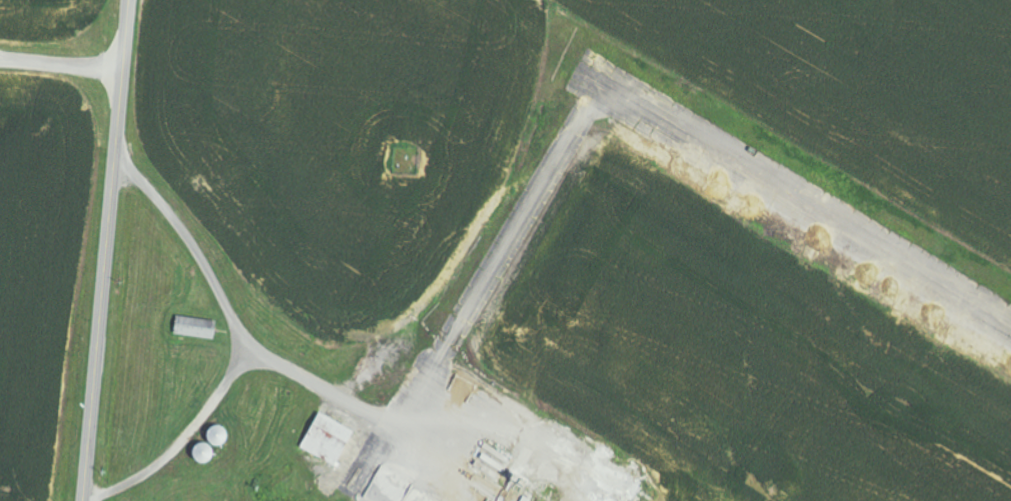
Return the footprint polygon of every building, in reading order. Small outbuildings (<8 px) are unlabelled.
[(176,336),(216,339),(217,320),(177,318),(176,336)] [(302,450),(338,466),(355,428),(319,412),(302,450)]
